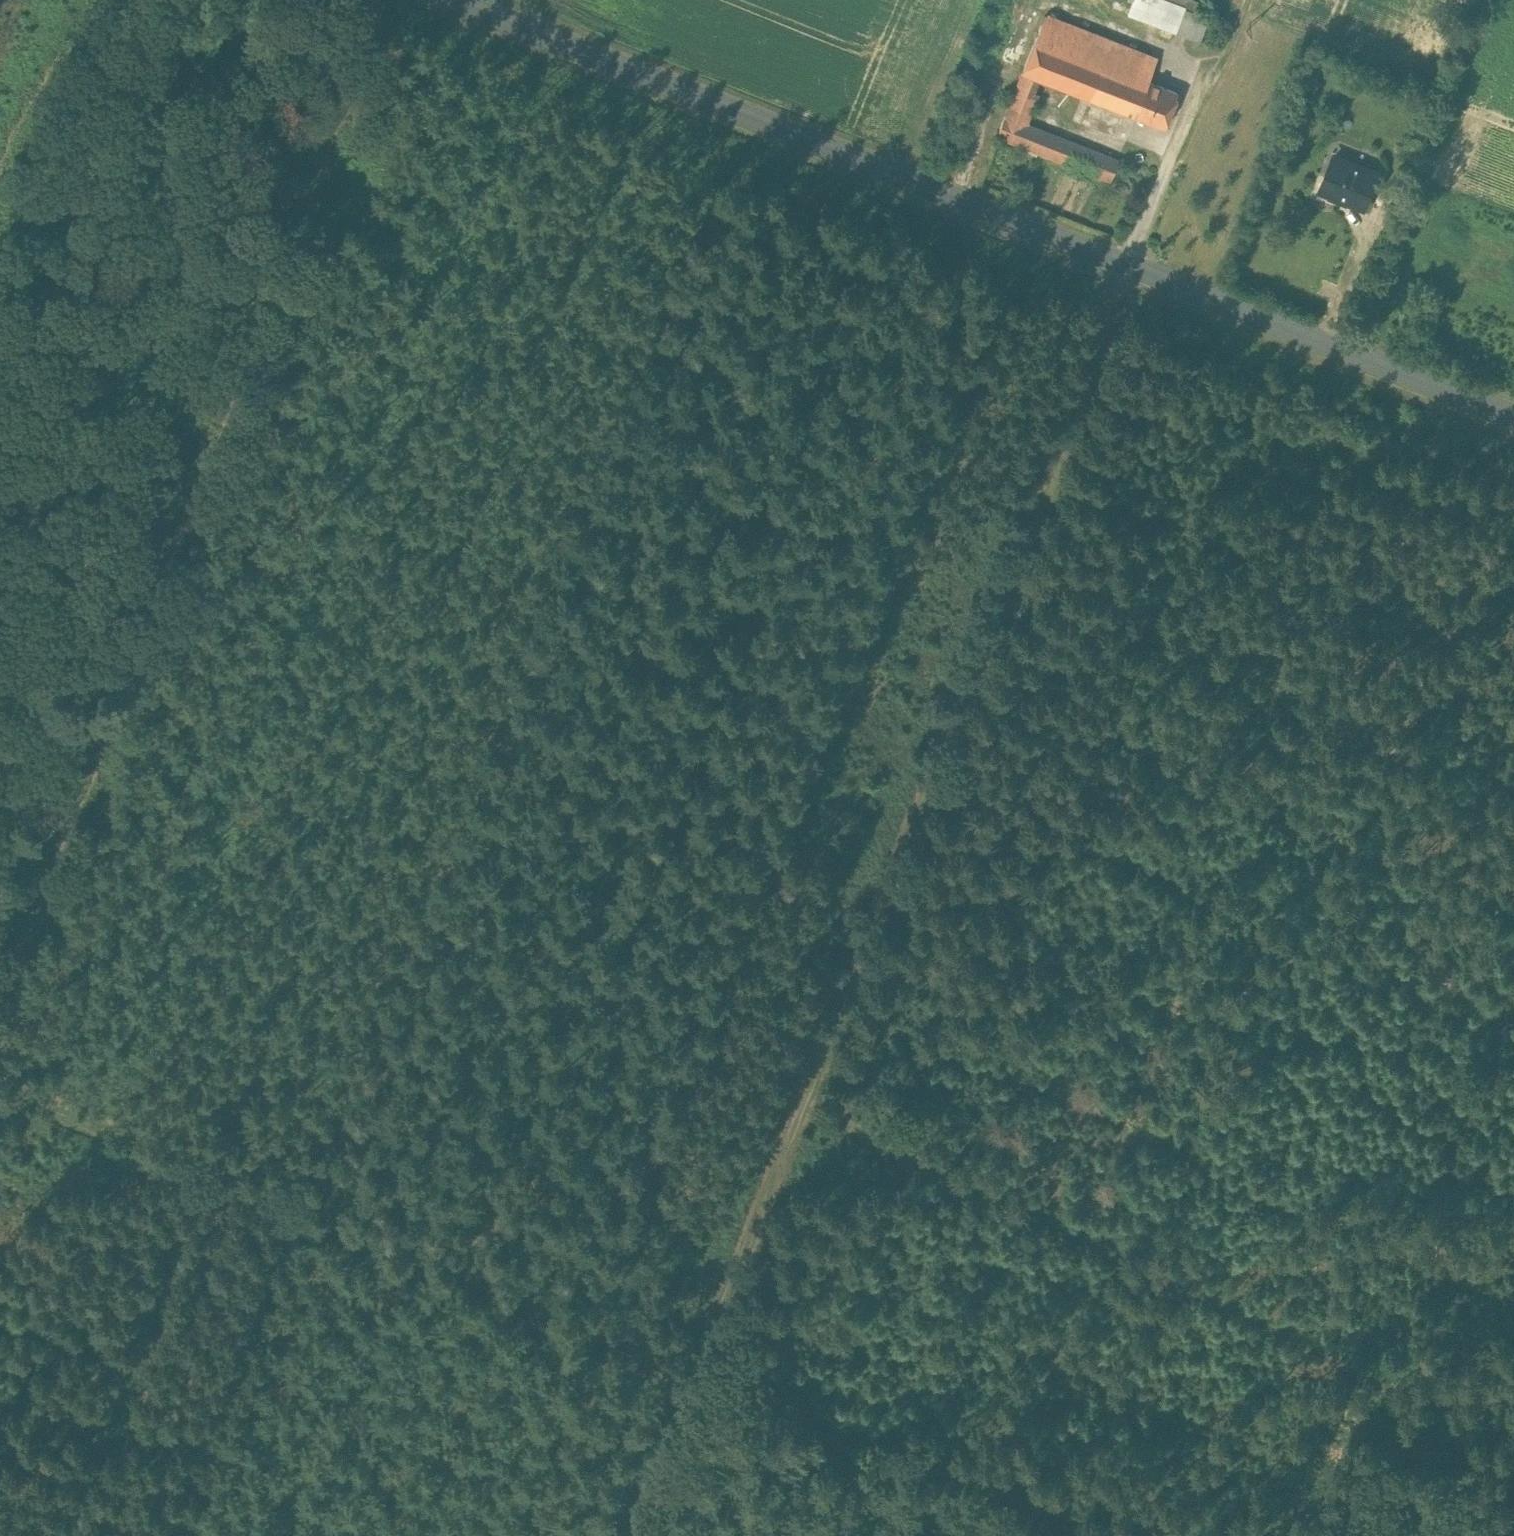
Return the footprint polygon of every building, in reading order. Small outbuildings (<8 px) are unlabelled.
[(1163,0),(1132,0),(1127,12),(1174,30),(1183,8),(1163,0)] [(1208,17),(1183,8),(1174,30),(1199,39),(1208,17)] [(1156,57),(1044,13),(1035,37),(1100,62),(1146,80),(1147,80),(1156,57)] [(1100,62),(1035,37),(1022,71),(1039,78),(1087,96),(1100,62)] [(1146,80),(1100,62),(1087,96),(1133,114),(1146,80)] [(1118,159),(1026,123),(1037,94),(1033,93),(1039,78),(1022,71),(996,135),(1110,180),(1118,159)] [(1147,80),(1146,80),(1133,114),(1164,126),(1177,92),(1147,80)] [(1378,171),(1335,154),(1321,188),(1364,206),(1378,171)]
